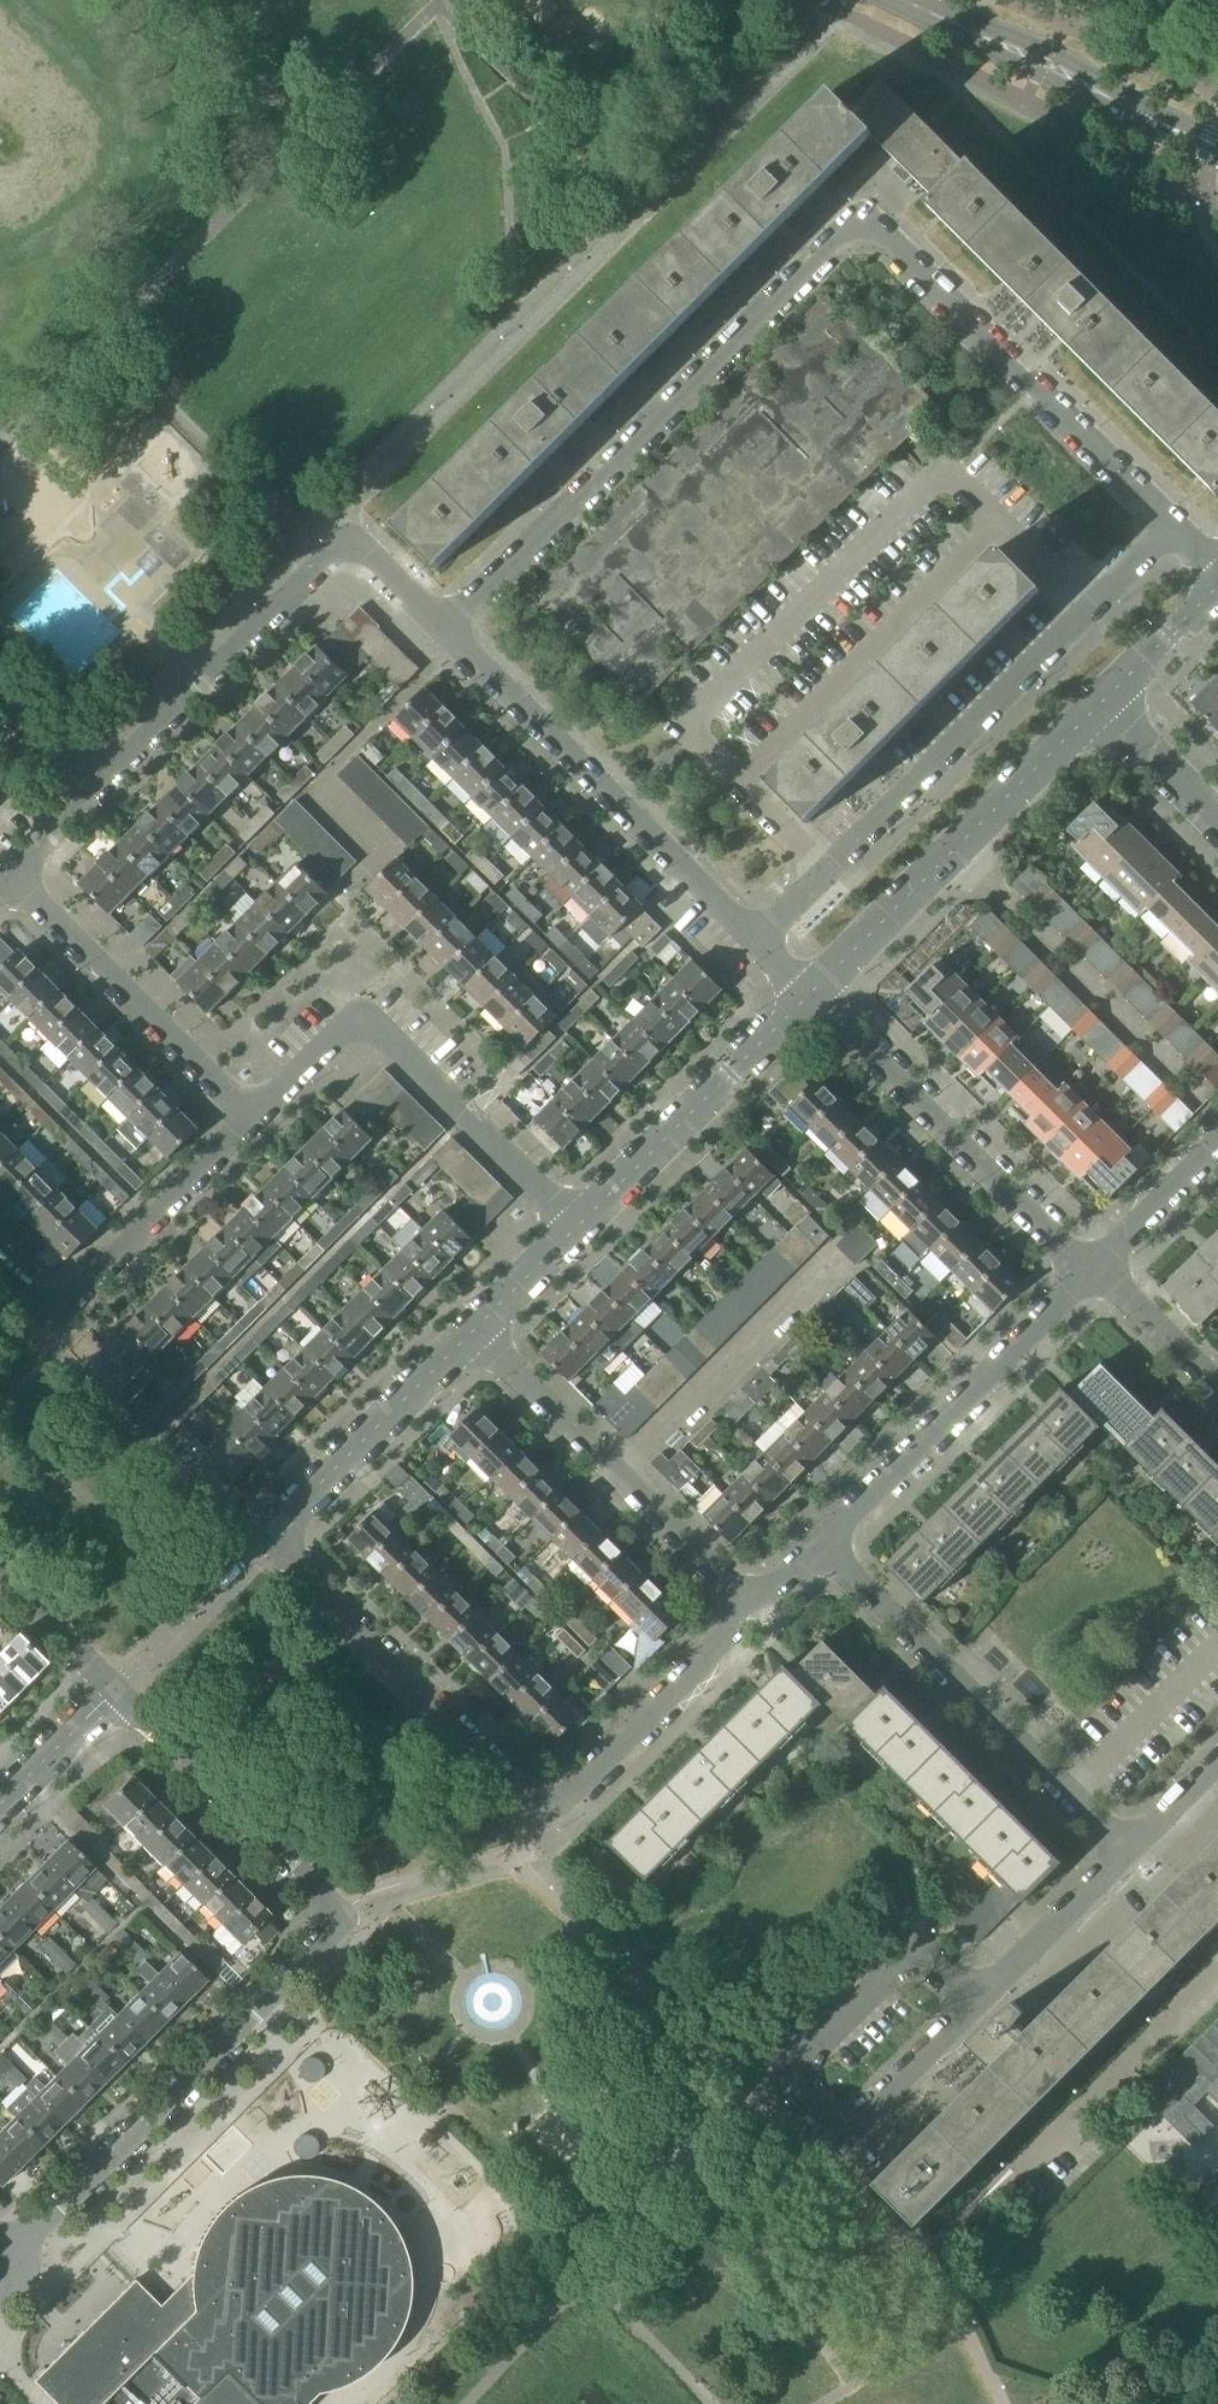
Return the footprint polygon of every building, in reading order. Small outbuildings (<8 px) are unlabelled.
[(543,28),(524,47),(559,82),(595,44),(550,0),(515,0),(543,28)] [(1029,308),(1208,487),(1213,493),(1217,497),(1217,495),(1217,413),(1180,375),(973,168),(973,167),(969,163),(966,166),(881,81),(850,113),(829,92),(825,96),(589,333),(398,523),(394,527),(437,570),(441,566),(440,566),(513,493),(868,138),(868,139),(871,136),(901,166),(898,170),(905,177),(909,174),(934,199),(926,206),(930,210),(1029,308)] [(826,294),(671,450),(784,561),(896,449),(915,429),(939,407),(826,294)] [(784,561),(671,450),(523,597),(636,710),(784,561)] [(171,570),(196,554),(170,516),(146,532),(171,570)] [(768,778),(768,777),(764,781),(807,824),(811,820),(810,820),(1036,595),(1040,591),(997,548),(993,552),(768,778)] [(360,607),(348,618),(368,639),(379,629),(380,627),(360,607)] [(348,618),(339,628),(360,648),(368,639),(348,618)] [(339,628),(329,637),(358,666),(368,656),(360,648),(339,628)] [(360,648),(368,656),(370,658),(389,639),(379,629),(368,639),(360,648)] [(329,637),(319,648),(348,677),(358,666),(329,637)] [(389,639),(370,658),(380,668),(399,649),(389,639)] [(297,666),(296,667),(327,698),(348,677),(319,648),(317,646),(308,655),(308,654),(296,666),(297,666)] [(399,649),(380,668),(390,678),(409,659),(399,649)] [(390,678),(392,680),(400,688),(419,669),(409,659),(390,678)] [(296,667),(276,686),(307,717),(308,717),(308,718),(320,706),(319,705),(327,698),(296,667)] [(357,715),(366,723),(400,688),(392,680),(357,715)] [(1211,683),(1212,684),(1192,703),(1191,703),(1217,731),(1217,689),(1211,683)] [(257,706),(256,707),(287,737),(307,717),(276,686),(269,694),(268,693),(256,705),(257,706)] [(394,719),(414,739),(446,708),(445,707),(444,708),(425,688),(394,719)] [(256,707),(238,725),(268,756),(269,757),(281,745),(280,744),(287,737),(256,707)] [(433,759),(464,728),(456,719),(457,719),(446,708),(414,739),(433,758),(433,759)] [(217,745),(248,776),(268,756),(238,725),(229,734),(228,733),(217,745)] [(346,726),(331,740),(340,749),(354,735),(346,726)] [(445,770),(454,779),(485,747),(485,746),(484,747),(464,728),(433,759),(444,771),(445,770)] [(340,749),(331,740),(317,755),(326,763),(340,749)] [(362,751),(376,765),(384,757),(370,743),(362,751)] [(217,745),(198,765),(229,796),(248,776),(217,745)] [(454,779),(472,797),(503,766),(495,759),(496,758),(485,747),(454,779)] [(337,776),(346,784),(366,764),(358,755),(337,776)] [(346,784),(356,794),(376,774),(366,764),(346,784)] [(177,784),(178,785),(209,816),(229,796),(198,765),(190,773),(189,772),(177,784)] [(306,766),(292,780),(300,789),(314,774),(306,766)] [(484,809),(493,818),(525,786),(524,786),(524,787),(503,766),(472,797),(473,797),(472,798),(484,810),(484,809)] [(387,777),(401,791),(410,782),(396,768),(387,777)] [(356,794),(367,805),(387,784),(376,774),(356,794)] [(300,789),(292,780),(277,794),(286,803),(300,789)] [(410,782),(401,791),(415,805),(424,797),(410,782)] [(367,805),(377,815),(397,795),(387,784),(367,805)] [(178,785),(158,805),(189,835),(190,836),(202,824),(201,823),(209,816),(178,785)] [(512,838),(543,807),(535,799),(536,798),(525,786),(493,818),(512,837),(512,838)] [(377,815),(387,825),(407,804),(397,795),(377,815)] [(275,821),(284,829),(305,809),(296,800),(275,821)] [(1074,847),(1086,860),(1124,822),(1108,806),(1103,811),(1095,803),(1068,830),(1080,841),(1074,847)] [(387,825),(397,836),(417,815),(407,804),(387,825)] [(138,825),(169,855),(189,835),(158,805),(150,813),(149,812),(138,824),(138,825)] [(266,805),(252,820),(261,828),(275,814),(266,805)] [(524,849),(533,857),(564,826),(563,827),(543,807),(512,838),(523,850),(524,849)] [(427,816),(441,830),(449,822),(435,808),(427,816)] [(285,831),(294,840),(315,820),(305,809),(284,829),(285,831)] [(417,815),(397,836),(409,847),(421,834),(429,826),(417,815)] [(261,828),(252,820),(238,834),(247,842),(261,828)] [(294,840),(304,849),(325,829),(315,820),(294,840)] [(285,831),(284,829),(275,821),(264,831),(250,846),(259,854),(273,840),(275,842),(285,831)] [(449,822),(441,830),(455,845),(464,836),(449,822)] [(1086,860),(1104,878),(1142,840),(1130,828),(1129,830),(1123,825),(1125,823),(1124,822),(1086,860)] [(138,825),(118,845),(150,876),(161,865),(161,864),(169,855),(138,825)] [(429,826),(421,834),(436,849),(444,841),(429,826)] [(551,877),(551,878),(583,846),(575,838),(576,838),(564,826),(533,857),(552,876),(551,877)] [(309,855),(314,860),(335,840),(325,829),(304,849),(309,855)] [(314,860),(325,870),(345,850),(335,840),(314,860)] [(1104,878),(1123,896),(1161,858),(1159,857),(1158,859),(1152,854),(1154,852),(1142,840),(1104,878)] [(99,864),(130,895),(149,875),(150,876),(118,845),(111,852),(110,852),(98,863),(99,864)] [(227,845),(213,859),(221,867),(236,853),(227,845)] [(563,888),(572,897),(604,866),(603,865),(602,866),(583,846),(551,878),(563,889),(563,888)] [(466,856),(480,870),(489,862),(475,847),(466,856)] [(345,850),(325,870),(336,882),(357,862),(345,850)] [(469,867),(455,852),(447,860),(461,874),(469,867)] [(299,865),(326,892),(336,882),(325,870),(314,860),(309,855),(299,865)] [(239,857),(225,871),(233,879),(248,865),(239,857)] [(1141,915),(1146,910),(1179,877),(1167,865),(1165,867),(1160,861),(1162,860),(1161,858),(1123,896),(1141,915)] [(221,867),(213,859),(199,873),(207,882),(221,867)] [(367,889),(386,909),(417,879),(397,859),(367,889)] [(489,862),(480,870),(495,884),(503,876),(489,862)] [(277,883),(308,914),(309,915),(319,904),(318,903),(328,894),(326,892),(299,865),(297,863),(277,883)] [(130,895),(99,864),(79,884),(110,915),(130,895)] [(591,917),(591,918),(623,886),(614,878),(615,877),(604,866),(572,897),(592,916),(591,917)] [(233,879),(225,871),(211,885),(219,894),(233,879)] [(489,886),(474,872),(466,880),(481,894),(489,886)] [(1146,910),(1170,933),(1197,905),(1190,898),(1195,893),(1179,877),(1146,910)] [(386,909),(406,928),(437,898),(417,879),(386,909)] [(267,892),(257,902),(288,933),(308,914),(277,883),(268,893),(267,892)] [(188,884),(173,898),(182,907),(196,893),(188,884)] [(1029,900),(1037,907),(1053,892),(1045,884),(1029,900)] [(603,928),(612,937),(641,908),(643,906),(623,886),(591,918),(603,929),(603,928)] [(506,895),(520,910),(529,901),(514,887),(506,895)] [(509,906),(494,891),(486,899),(501,914),(509,906)] [(1053,892),(1037,907),(1045,915),(1060,900),(1053,892)] [(200,896),(185,910),(194,919),(208,905),(200,896)] [(182,907),(173,898),(159,913),(168,921),(182,907)] [(406,928),(426,948),(457,918),(437,898),(406,928)] [(529,901),(520,910),(534,924),(543,915),(529,901)] [(237,923),(268,953),(269,954),(281,943),(280,942),(288,933),(257,902),(255,904),(256,904),(237,923)] [(1193,956),(1217,932),(1217,916),(1210,908),(1205,913),(1197,905),(1170,933),(1193,956)] [(622,947),(632,938),(651,919),(641,908),(612,937),(622,947)] [(194,919),(185,910),(171,925),(180,933),(194,919)] [(528,926),(514,911),(506,919),(521,934),(528,926)] [(150,915),(131,934),(130,935),(142,947),(162,927),(150,915)] [(426,948),(446,968),(476,938),(457,918),(426,948)] [(651,919),(632,938),(642,948),(662,929),(651,919)] [(1067,937),(1075,945),(1090,929),(1082,922),(1067,937)] [(227,931),(217,942),(249,973),(268,953),(237,923),(228,932),(227,931)] [(987,942),(995,949),(1010,934),(1003,926),(987,942)] [(545,935),(560,949),(568,941),(554,927),(545,935)] [(1090,929),(1075,945),(1082,953),(1098,937),(1090,929)] [(548,946),(534,931),(526,939),(540,953),(548,946)] [(1206,980),(1217,968),(1217,932),(1193,956),(1188,962),(1206,980)] [(650,948),(658,956),(666,964),(681,950),(672,941),(665,934),(650,948)] [(1010,934),(995,949),(1003,957),(1018,942),(1010,934)] [(168,945),(160,936),(145,950),(154,959),(168,945)] [(16,954),(0,938),(0,958),(6,964),(16,954)] [(446,968),(465,988),(496,957),(476,938),(446,968)] [(568,941),(560,949),(590,980),(599,971),(568,941)] [(217,944),(198,962),(229,993),(230,994),(241,982),(240,981),(249,973),(217,942),(216,943),(217,944)] [(11,1000),(40,971),(19,950),(16,954),(6,964),(0,971),(0,989),(11,1000)] [(568,965),(553,951),(545,959),(560,973),(568,965)] [(631,951),(617,965),(624,973),(639,958),(631,951)] [(465,988),(485,1007),(516,977),(496,957),(465,988)] [(693,961),(673,981),(702,1009),(722,990),(693,961)] [(229,993),(198,962),(178,983),(208,1013),(229,993)] [(1024,979),(1032,987),(1048,971),(1040,964),(1024,979)] [(1109,979),(1116,987),(1132,971),(1124,964),(1109,979)] [(624,973),(617,965),(602,980),(610,987),(624,973)] [(909,1005),(925,1021),(963,983),(950,971),(944,977),(933,965),(906,992),(914,1000),(909,1005)] [(1217,992),(1217,968),(1206,980),(1217,992)] [(11,1000),(30,1019),(59,990),(40,971),(11,1000)] [(566,979),(580,993),(588,986),(574,971),(566,979)] [(1048,971),(1032,987),(1040,994),(1055,979),(1048,971)] [(1132,971),(1116,987),(1124,994),(1139,979),(1132,971)] [(485,1007),(505,1027),(536,997),(516,977),(485,1007)] [(673,981),(652,1002),(681,1030),(702,1009),(673,981)] [(931,1027),(943,1039),(981,1001),(963,983),(925,1021),(926,1022),(928,1020),(933,1026),(931,1027)] [(526,1048),(546,1028),(564,1010),(543,989),(536,997),(505,1027),(526,1048)] [(30,1019),(51,1040),(80,1011),(59,990),(30,1019)] [(592,990),(575,1008),(582,1015),(599,998),(592,990)] [(960,1057),(961,1058),(999,1020),(981,1001),(943,1039),(955,1051),(957,1049),(962,1055),(960,1057)] [(652,1002),(633,1020),(662,1049),(681,1030),(652,1002)] [(1150,1021),(1158,1028),(1173,1013),(1166,1005),(1150,1021)] [(1066,1021),(1074,1029),(1089,1013),(1082,1006),(1066,1021)] [(582,1015),(575,1008),(558,1025),(565,1032),(582,1015)] [(51,1040),(70,1059),(99,1030),(80,1011),(51,1040)] [(1089,1013),(1074,1029),(1082,1036),(1097,1021),(1089,1013)] [(1173,1013),(1158,1028),(1166,1036),(1181,1021),(1173,1013)] [(633,1020),(613,1041),(642,1070),(662,1049),(633,1020)] [(980,1076),(1013,1043),(1018,1038),(999,1020),(961,1058),(963,1059),(964,1057),(970,1062),(968,1064),(980,1076)] [(546,1028),(526,1048),(536,1058),(556,1038),(546,1028)] [(70,1059),(90,1079),(119,1050),(99,1030),(70,1059)] [(562,1040),(548,1055),(555,1062),(569,1048),(562,1040)] [(613,1041),(593,1061),(622,1089),(642,1070),(613,1041)] [(1001,1087),(1009,1094),(1036,1067),(1013,1043),(980,1076),(996,1092),(1001,1087)] [(1188,1058),(1195,1066),(1211,1050),(1203,1043),(1188,1058)] [(1108,1063),(1116,1071),(1131,1055),(1124,1048),(1108,1063)] [(4,1057),(18,1071),(25,1064),(11,1049),(4,1057)] [(90,1079),(110,1099),(139,1070),(119,1050),(90,1079)] [(1195,1066),(1203,1073),(1217,1059),(1217,1058),(1211,1050),(1195,1066)] [(555,1062),(548,1055),(533,1069),(541,1076),(555,1062)] [(1131,1055),(1116,1071),(1124,1078),(1139,1063),(1131,1055)] [(593,1061),(573,1081),(602,1110),(622,1089),(593,1061)] [(25,1064),(18,1071),(32,1086),(40,1078),(25,1064)] [(4,1085),(11,1078),(0,1067),(0,1082),(4,1085)] [(1011,1107),(1027,1123),(1059,1090),(1036,1067),(1009,1094),(1016,1102),(1011,1107)] [(384,1069),(364,1089),(374,1099),(395,1079),(384,1069)] [(110,1099),(129,1118),(158,1089),(139,1070),(110,1099)] [(11,1078),(4,1085),(18,1100),(25,1092),(11,1078)] [(405,1089),(395,1079),(374,1099),(384,1110),(405,1089)] [(789,1108),(810,1128),(837,1100),(836,1100),(817,1081),(818,1080),(817,1079),(788,1108),(789,1108)] [(573,1081),(554,1101),(583,1129),(602,1110),(573,1081)] [(1044,1140),(1045,1141),(1083,1103),(1065,1085),(1059,1090),(1027,1123),(1038,1135),(1040,1133),(1046,1138),(1044,1140)] [(1146,1100),(1153,1108),(1169,1093),(1161,1085),(1146,1100)] [(43,1096),(57,1111),(65,1103),(50,1089),(43,1096)] [(129,1118),(149,1138),(178,1109),(158,1089),(129,1118)] [(364,1089),(354,1099),(374,1120),(384,1110),(374,1099),(364,1089)] [(405,1089),(384,1110),(395,1120),(415,1100),(405,1089)] [(1169,1093),(1153,1108),(1161,1116),(1176,1100),(1169,1093)] [(354,1099),(344,1109),(364,1130),(374,1120),(354,1099)] [(415,1100),(395,1120),(405,1130),(425,1110),(415,1100)] [(810,1128),(830,1148),(858,1120),(857,1121),(837,1101),(838,1100),(837,1100),(810,1128)] [(583,1129),(554,1101),(527,1128),(554,1155),(562,1147),(563,1149),(583,1129)] [(29,1110),(43,1125),(50,1117),(36,1103),(29,1110)] [(65,1103),(57,1111),(72,1125),(79,1118),(65,1103)] [(1052,1148),(1063,1160),(1101,1122),(1083,1103),(1045,1141),(1046,1143),(1048,1141),(1053,1146),(1052,1148)] [(178,1109),(149,1138),(169,1158),(198,1129),(178,1109)] [(344,1109),(323,1130),(352,1159),(373,1138),(364,1130),(344,1109)] [(425,1110),(405,1130),(415,1140),(435,1120),(425,1110)] [(50,1117),(43,1125),(58,1139),(65,1132),(50,1117)] [(435,1120),(415,1140),(425,1151),(446,1130),(435,1120)] [(830,1148),(850,1168),(877,1141),(858,1121),(858,1120),(830,1148)] [(1081,1177),(1082,1178),(1120,1140),(1101,1122),(1063,1160),(1075,1172),(1077,1170),(1082,1175),(1081,1177)] [(82,1136),(97,1150),(104,1143),(90,1128),(82,1136)] [(323,1130),(303,1150),(332,1179),(352,1159),(323,1130)] [(19,1151),(0,1132),(0,1170),(19,1151)] [(432,1157),(442,1168),(463,1147),(452,1137),(432,1157)] [(1120,1140),(1082,1178),(1098,1194),(1103,1189),(1111,1197),(1138,1170),(1126,1158),(1132,1153),(1120,1140)] [(850,1168),(871,1189),(899,1161),(898,1161),(898,1162),(878,1142),(879,1141),(878,1141),(877,1141),(850,1168)] [(68,1150),(83,1164),(90,1157),(75,1142),(68,1150)] [(104,1143),(97,1150),(111,1165),(119,1157),(104,1143)] [(442,1168),(452,1178),(473,1157),(463,1147),(442,1168)] [(761,1155),(772,1165),(780,1158),(769,1147),(761,1155)] [(746,1149),(725,1170),(752,1198),(760,1190),(768,1197),(782,1183),(746,1148),(745,1149),(746,1149)] [(303,1150),(282,1171),(312,1200),(332,1179),(303,1150)] [(9,1199),(38,1170),(19,1151),(0,1170),(0,1190),(9,1199)] [(90,1157),(83,1164),(97,1179),(104,1171),(90,1157)] [(452,1178),(463,1188),(483,1168),(473,1157),(452,1178)] [(780,1158),(772,1165),(783,1176),(790,1169),(780,1158)] [(412,1180),(418,1186),(438,1166),(432,1160),(412,1180)] [(871,1189),(892,1210),(919,1182),(919,1181),(918,1182),(898,1162),(899,1162),(899,1161),(871,1189)] [(129,1168),(122,1175),(137,1190),(144,1183),(129,1168)] [(463,1188),(473,1198),(493,1178),(483,1168),(463,1188)] [(391,1169),(377,1184),(384,1191),(398,1177),(391,1169)] [(9,1199),(28,1218),(57,1189),(38,1170),(9,1199)] [(716,1179),(705,1191),(732,1218),(752,1198),(725,1170),(717,1178),(716,1178),(716,1179)] [(282,1171),(263,1190),(292,1219),(312,1200),(282,1171)] [(493,1178),(473,1198),(483,1208),(503,1188),(493,1178)] [(108,1190),(122,1204),(130,1197),(115,1182),(108,1190)] [(892,1210),(911,1229),(938,1202),(919,1183),(920,1182),(919,1182),(892,1210)] [(384,1191),(377,1184),(362,1198),(369,1206),(384,1191)] [(405,1184),(391,1198),(398,1206),(413,1191),(405,1184)] [(503,1188),(483,1208),(493,1219),(514,1198),(503,1188)] [(802,1195),(813,1206),(820,1199),(809,1188),(802,1195)] [(28,1218),(48,1238),(77,1209),(57,1189),(28,1218)] [(263,1190),(243,1210),(272,1239),(292,1219),(263,1190)] [(696,1200),(684,1212),(711,1239),(732,1218),(705,1191),(697,1199),(696,1198),(695,1199),(696,1200)] [(398,1206),(391,1198),(377,1213),(384,1220),(398,1206)] [(473,1198),(463,1208),(483,1229),(493,1219),(483,1208),(473,1198)] [(820,1199),(813,1206),(824,1217),(831,1210),(820,1199)] [(911,1229),(933,1251),(960,1224),(960,1223),(960,1222),(959,1223),(939,1203),(940,1202),(939,1202),(939,1203),(938,1202),(911,1229)] [(463,1208),(453,1218),(473,1239),(483,1229),(463,1208)] [(77,1209),(48,1238),(69,1259),(98,1230),(77,1209)] [(352,1209),(337,1224),(344,1231),(359,1216),(352,1209)] [(224,1229),(253,1258),(262,1266),(281,1247),(272,1239),(243,1210),(224,1229)] [(444,1210),(424,1230),(453,1259),(473,1239),(453,1218),(444,1210)] [(676,1220),(664,1232),(691,1259),(711,1239),(684,1212),(676,1219),(675,1219),(676,1220)] [(809,1216),(797,1228),(818,1248),(830,1236),(809,1216)] [(366,1223),(352,1238),(359,1245),(373,1231),(366,1223)] [(835,1245),(845,1255),(868,1232),(858,1223),(835,1245)] [(344,1231),(337,1224),(323,1238),(330,1245),(344,1231)] [(933,1251),(953,1271),(980,1244),(980,1243),(980,1242),(979,1243),(960,1224),(933,1251)] [(795,1226),(783,1238),(806,1260),(818,1248),(797,1228),(795,1226)] [(224,1229),(204,1249),(233,1278),(253,1258),(224,1229)] [(424,1230),(404,1250),(433,1278),(453,1259),(424,1230)] [(644,1251),(643,1252),(671,1279),(691,1259),(664,1232),(650,1245),(650,1246),(645,1251),(644,1250),(643,1251),(644,1251)] [(868,1232),(845,1255),(856,1266),(878,1243),(868,1232)] [(1210,1241),(1164,1286),(1163,1286),(1162,1287),(1201,1326),(1203,1325),(1202,1324),(1217,1308),(1217,1233),(1210,1241)] [(359,1245),(352,1238),(338,1252),(345,1259),(359,1245)] [(783,1238),(773,1248),(796,1270),(806,1260),(783,1238)] [(953,1271),(973,1291),(1000,1264),(1001,1263),(1000,1263),(999,1263),(980,1244),(953,1271)] [(312,1248),(298,1263),(305,1270),(320,1256),(312,1248)] [(773,1248),(764,1257),(786,1280),(796,1270),(773,1248)] [(204,1249),(185,1269),(214,1297),(233,1278),(204,1249)] [(404,1250),(383,1271),(412,1299),(433,1278),(404,1250)] [(623,1272),(623,1273),(650,1300),(671,1279),(643,1252),(630,1266),(624,1271),(623,1270),(623,1271),(623,1272)] [(764,1257),(753,1268),(776,1290),(786,1280),(764,1257)] [(874,1266),(896,1289),(904,1281),(882,1259),(874,1266)] [(305,1270),(298,1263),(284,1277),(291,1285),(305,1270)] [(327,1263),(312,1277),(320,1285),(334,1270),(327,1263)] [(1000,1264),(973,1291),(964,1300),(986,1321),(999,1307),(1022,1284),(1021,1283),(1020,1284),(1000,1264)] [(753,1268),(744,1277),(766,1300),(776,1290),(753,1268)] [(185,1269),(165,1288),(194,1317),(214,1297),(185,1269)] [(383,1271),(364,1290),(393,1319),(412,1299),(383,1271)] [(603,1292),(603,1293),(630,1320),(650,1300),(623,1273),(609,1286),(604,1292),(603,1291),(602,1292),(603,1292)] [(854,1276),(844,1287),(866,1309),(877,1299),(854,1276)] [(320,1285),(312,1277),(298,1292),(305,1299),(320,1285)] [(744,1277),(734,1288),(756,1310),(766,1300),(744,1277)] [(904,1281),(896,1289),(906,1298),(913,1291),(904,1281)] [(165,1288),(145,1308),(174,1337),(194,1317),(165,1288)] [(273,1288),(259,1302),(266,1310),(280,1295),(273,1288)] [(734,1288),(723,1298),(746,1320),(756,1310),(734,1288)] [(364,1290),(344,1310),(373,1339),(393,1319),(364,1290)] [(583,1313),(582,1313),(622,1353),(631,1344),(619,1331),(630,1320),(603,1293),(589,1307),(584,1312),(583,1311),(582,1312),(583,1313)] [(834,1297),(823,1308),(830,1315),(841,1304),(834,1297)] [(723,1298),(713,1308),(736,1330),(746,1320),(723,1298)] [(266,1310),(259,1302),(244,1317),(251,1324),(266,1310)] [(287,1302),(273,1317),(280,1324),(295,1310),(287,1302)] [(145,1308),(125,1328),(154,1357),(174,1337),(145,1308)] [(713,1308),(703,1318),(726,1340),(736,1330),(713,1308)] [(830,1315),(823,1308),(812,1319),(820,1326),(830,1315)] [(344,1310),(325,1329),(354,1358),(373,1339),(344,1310)] [(908,1311),(888,1331),(916,1359),(915,1358),(930,1344),(929,1343),(935,1338),(936,1339),(937,1338),(908,1310),(907,1310),(908,1311)] [(929,1322),(936,1329),(946,1319),(939,1311),(929,1322)] [(562,1333),(561,1334),(589,1362),(590,1360),(603,1372),(622,1353),(582,1313),(568,1327),(569,1327),(563,1333),(562,1332),(562,1333)] [(280,1324),(273,1317),(258,1331),(266,1338),(280,1324)] [(703,1318),(693,1328),(716,1350),(726,1340),(703,1318)] [(946,1319),(936,1329),(957,1350),(967,1340),(946,1319)] [(125,1328),(105,1348),(134,1377),(154,1357),(125,1328)] [(233,1328),(219,1342),(226,1349),(241,1335),(233,1328)] [(693,1328),(683,1338),(705,1360),(716,1350),(693,1328)] [(325,1329),(305,1349),(334,1378),(354,1358),(325,1329)] [(888,1331),(867,1352),(895,1380),(896,1379),(895,1379),(909,1364),(914,1359),(915,1360),(916,1359),(888,1331)] [(589,1362),(561,1334),(548,1347),(548,1348),(543,1353),(542,1352),(541,1353),(564,1376),(563,1377),(569,1382),(570,1381),(569,1381),(589,1362)] [(683,1338),(673,1348),(696,1370),(705,1360),(683,1338)] [(793,1338),(782,1349),(790,1356),(800,1345),(793,1338)] [(296,1358),(286,1368),(315,1397),(334,1378),(305,1349),(295,1339),(287,1348),(296,1358)] [(226,1349),(219,1342),(205,1356),(212,1364),(226,1349)] [(248,1342),(233,1356),(240,1364),(255,1349),(248,1342)] [(134,1377),(105,1348),(86,1368),(115,1397),(134,1377)] [(673,1348),(663,1358),(685,1380),(696,1370),(673,1348)] [(790,1356),(782,1349),(771,1359),(779,1367),(790,1356)] [(867,1352),(847,1372),(875,1400),(874,1399),(889,1385),(889,1384),(894,1379),(895,1380),(867,1352)] [(240,1364),(233,1356),(219,1370),(226,1378),(240,1364)] [(663,1358),(654,1367),(676,1390),(685,1380),(663,1358)] [(1217,1540),(1217,1465),(1163,1410),(1164,1410),(1163,1408),(1154,1418),(1102,1366),(1103,1365),(1101,1363),(1078,1386),(1080,1388),(1071,1397),(1064,1390),(1063,1391),(1061,1388),(1060,1389),(1060,1390),(929,1521),(887,1564),(886,1563),(885,1564),(924,1603),(925,1602),(924,1601),(983,1543),(1098,1428),(1099,1428),(1100,1427),(1097,1425),(1100,1422),(1125,1447),(1124,1448),(1125,1449),(1126,1449),(1217,1540)] [(194,1367),(180,1381),(187,1389),(201,1374),(194,1367)] [(654,1367),(643,1378),(665,1400),(676,1390),(654,1367)] [(286,1368),(265,1389),(294,1418),(315,1397),(286,1368)] [(752,1378),(741,1389),(749,1397),(769,1376),(762,1369),(752,1378)] [(847,1372),(826,1393),(853,1420),(854,1421),(855,1420),(854,1419),(868,1405),(873,1399),(874,1400),(875,1400),(847,1372)] [(643,1378),(634,1387),(656,1409),(665,1400),(643,1378)] [(187,1389),(180,1381),(165,1396),(172,1403),(187,1389)] [(208,1381),(194,1396),(201,1403),(216,1389),(208,1381)] [(634,1387),(623,1398),(645,1420),(656,1409),(634,1387)] [(265,1389),(246,1408),(275,1437),(294,1418),(265,1389)] [(741,1389),(730,1400),(720,1410),(731,1421),(735,1424),(755,1404),(749,1397),(741,1389)] [(826,1393),(806,1413),(834,1441),(834,1440),(848,1426),(848,1425),(853,1420),(826,1393)] [(201,1403),(194,1396),(179,1410),(187,1417),(201,1403)] [(623,1398),(612,1408),(635,1431),(645,1420),(623,1398)] [(237,1417),(226,1428),(255,1457),(275,1437),(246,1408),(240,1402),(231,1411),(237,1417)] [(155,1406),(141,1420),(140,1421),(147,1428),(162,1414),(155,1406)] [(449,1436),(471,1458),(499,1429),(498,1430),(484,1415),(478,1410),(479,1409),(478,1408),(455,1431),(449,1436)] [(635,1431),(612,1408),(605,1416),(604,1416),(626,1439),(635,1431)] [(806,1413),(785,1434),(813,1462),(814,1461),(813,1460),(827,1446),(833,1440),(834,1441),(806,1413)] [(711,1419),(700,1430),(708,1437),(719,1426),(711,1419)] [(154,1435),(161,1442),(176,1428),(169,1421),(154,1435)] [(754,1443),(765,1454),(793,1482),(793,1481),(807,1466),(812,1461),(813,1462),(785,1434),(774,1423),(754,1443)] [(226,1428),(206,1448),(235,1477),(255,1457),(226,1428)] [(471,1458),(490,1478),(519,1450),(504,1436),(499,1431),(500,1430),(499,1429),(471,1458)] [(708,1437),(700,1430),(689,1441),(697,1448),(708,1437)] [(235,1477),(206,1448),(186,1468),(215,1497),(235,1477)] [(490,1478),(512,1499),(539,1471),(540,1470),(540,1469),(539,1470),(525,1456),(519,1451),(520,1450),(519,1449),(519,1450),(490,1478)] [(650,1463),(673,1486),(679,1492),(679,1491),(701,1470),(681,1451),(680,1450),(679,1451),(669,1461),(664,1456),(661,1453),(650,1463)] [(765,1454),(745,1474),(773,1502),(773,1501),(787,1487),(786,1487),(792,1481),(793,1482),(765,1454)] [(368,1560),(397,1531),(425,1504),(432,1496),(411,1475),(408,1478),(399,1470),(391,1478),(399,1487),(397,1489),(410,1502),(389,1523),(376,1511),(347,1539),(348,1540),(349,1539),(363,1554),(364,1553),(369,1559),(368,1560)] [(512,1499),(531,1518),(559,1490),(545,1476),(539,1471),(512,1499)] [(425,1481),(436,1492),(443,1485),(433,1474),(425,1481)] [(745,1474),(724,1495),(751,1522),(752,1523),(753,1522),(752,1522),(766,1507),(772,1501),(773,1502),(745,1474)] [(531,1518),(552,1539),(581,1511),(580,1511),(566,1497),(565,1497),(560,1492),(561,1491),(560,1490),(560,1491),(559,1490),(531,1518)] [(445,1502),(456,1513),(464,1505),(453,1495),(445,1502)] [(751,1522),(724,1495),(704,1515),(703,1515),(702,1515),(708,1521),(731,1544),(732,1543),(731,1542),(746,1528),(746,1527),(751,1522)] [(425,1504),(445,1524),(452,1517),(432,1496),(425,1504)] [(464,1505),(456,1513),(467,1524),(475,1516),(464,1505)] [(552,1539),(572,1560),(600,1532),(586,1517),(586,1518),(580,1512),(581,1511),(552,1539)] [(445,1524),(466,1545),(473,1537),(452,1517),(445,1524)] [(384,1574),(388,1578),(416,1551),(397,1531),(368,1560),(369,1560),(384,1574)] [(572,1560),(593,1580),(622,1552),(621,1552),(606,1538),(601,1533),(602,1532),(601,1531),(600,1532),(572,1560)] [(486,1543),(497,1554),(505,1546),(494,1535),(486,1543)] [(466,1545),(486,1565),(493,1558),(473,1537),(466,1545)] [(505,1546),(497,1554),(508,1565),(516,1557),(505,1546)] [(409,1601),(438,1572),(416,1551),(388,1578),(389,1579),(388,1580),(389,1581),(390,1580),(404,1595),(405,1594),(410,1600),(409,1601)] [(593,1580),(613,1600),(641,1573),(627,1558),(627,1559),(621,1553),(622,1552),(593,1580)] [(493,1558),(486,1565),(497,1576),(504,1569),(493,1558)] [(429,1621),(430,1621),(458,1592),(438,1572),(409,1601),(410,1601),(425,1615),(430,1620),(429,1621)] [(613,1600),(634,1621),(663,1593),(662,1592),(662,1593),(647,1579),(642,1574),(643,1573),(642,1572),(641,1573),(613,1600)] [(527,1583),(538,1594),(545,1587),(534,1576),(527,1583)] [(522,1610),(526,1606),(534,1598),(513,1578),(501,1590),(522,1610)] [(545,1587),(538,1594),(549,1605),(556,1598),(545,1587)] [(445,1635),(451,1641),(479,1613),(458,1592),(430,1621),(430,1622),(431,1621),(445,1636),(445,1635)] [(663,1593),(634,1621),(630,1625),(639,1634),(641,1632),(637,1656),(636,1658),(645,1662),(665,1642),(664,1641),(663,1642),(659,1639),(660,1638),(660,1637),(684,1614),(683,1613),(682,1614),(668,1599),(667,1599),(662,1594),(663,1593)] [(534,1598),(526,1606),(537,1617),(545,1609),(534,1598)] [(466,1656),(471,1661),(499,1633),(479,1613),(451,1641),(450,1642),(451,1642),(466,1656)] [(568,1625),(579,1636),(587,1628),(576,1617),(568,1625)] [(587,1628),(579,1636),(590,1646),(597,1639),(587,1628)] [(557,1636),(568,1647),(575,1640),(564,1629),(557,1636)] [(486,1676),(492,1681),(519,1654),(499,1633),(471,1661),(470,1662),(471,1663),(472,1662),(486,1676)] [(25,1684),(25,1683),(44,1665),(45,1664),(15,1634),(14,1635),(15,1636),(0,1651),(0,1659),(25,1684)] [(575,1640),(568,1647),(578,1658),(586,1650),(575,1640)] [(848,1726),(1001,1878),(1023,1900),(1062,1862),(1060,1861),(1060,1862),(945,1747),(886,1688),(886,1687),(885,1686),(876,1695),(824,1643),(825,1643),(823,1641),(801,1663),(802,1665),(793,1674),(787,1667),(786,1668),(783,1665),(782,1667),(783,1667),(727,1723),(609,1841),(608,1840),(607,1842),(646,1881),(648,1879),(647,1879),(765,1761),(821,1705),(821,1706),(822,1705),(820,1702),(823,1699),(848,1724),(847,1725),(848,1727),(848,1726)] [(610,1645),(600,1656),(621,1677),(631,1667),(610,1645)] [(507,1697),(512,1702),(540,1674),(519,1654),(492,1681),(491,1682),(491,1683),(492,1682),(506,1697),(507,1697)] [(5,1704),(6,1704),(5,1703),(24,1684),(24,1685),(25,1684),(0,1659),(0,1699),(5,1704)] [(585,1670),(594,1679),(606,1692),(617,1681),(596,1660),(585,1670)] [(532,1723),(560,1695),(540,1674),(512,1702),(511,1703),(512,1704),(513,1703),(527,1717),(532,1722),(532,1723)] [(560,1695),(532,1723),(532,1724),(533,1723),(547,1738),(547,1737),(553,1743),(552,1744),(553,1745),(576,1721),(577,1721),(589,1709),(580,1700),(573,1707),(560,1695)] [(101,1805),(122,1826),(151,1798),(130,1776),(101,1805)] [(122,1826),(142,1846),(171,1817),(151,1798),(122,1826)] [(142,1846),(162,1866),(191,1837),(171,1817),(142,1846)] [(162,1866),(182,1886),(211,1857),(191,1837),(162,1866)] [(1179,1877),(1179,1878),(1165,1892),(1152,1905),(1030,2026),(1020,2016),(1023,2011),(1013,2001),(998,2013),(986,2027),(990,2032),(986,2035),(985,2035),(984,2034),(982,2034),(981,2034),(980,2035),(979,2036),(978,2037),(978,2039),(978,2040),(979,2041),(979,2043),(973,2049),(972,2048),(971,2049),(989,2067),(890,2166),(874,2183),(915,2225),(932,2209),(1193,1946),(1192,1945),(1206,1931),(1217,1919),(1217,1838),(1179,1877)] [(64,1841),(44,1861),(84,1902),(80,1906),(94,1920),(102,1911),(93,1902),(97,1898),(80,1881),(91,1869),(92,1869),(93,1868),(65,1840),(64,1841)] [(94,1853),(115,1873),(121,1867),(101,1846),(94,1853)] [(182,1886),(201,1905),(230,1876),(211,1857),(182,1886)] [(44,1861),(24,1882),(51,1909),(67,1893),(80,1906),(84,1902),(44,1861)] [(115,1873),(135,1894),(141,1887),(121,1867),(115,1873)] [(201,1905),(221,1925),(249,1896),(230,1876),(201,1905)] [(1001,1878),(990,1888),(1011,1909),(1021,1899),(1022,1901),(1023,1900),(1001,1878)] [(24,1882),(3,1903),(30,1930),(51,1909),(24,1882)] [(135,1894),(155,1914),(162,1907),(141,1887),(135,1894)] [(990,1888),(980,1899),(1000,1920),(1011,1909),(990,1888)] [(249,1896),(221,1925),(241,1945),(252,1933),(263,1945),(276,1931),(265,1920),(269,1916),(249,1896)] [(980,1899),(969,1909),(989,1930),(1000,1920),(980,1899)] [(0,1906),(0,1941),(9,1951),(30,1930),(3,1903),(0,1906)] [(155,1914),(174,1933),(181,1926),(162,1907),(155,1914)] [(989,1930),(969,1909),(957,1922),(978,1943),(979,1942),(978,1941),(989,1930)] [(102,1911),(94,1920),(106,1933),(115,1924),(102,1911)] [(174,1933),(193,1952),(200,1945),(181,1926),(174,1933)] [(135,1944),(121,1930),(112,1939),(126,1953),(135,1944)] [(39,1947),(52,1961),(61,1952),(48,1938),(39,1947)] [(9,1951),(0,1941),(0,1960),(9,1951)] [(204,1941),(200,1945),(193,1952),(213,1972),(224,1961),(204,1941)] [(147,1983),(136,1995),(163,2022),(184,2001),(157,1974),(144,1961),(148,1957),(135,1944),(126,1953),(138,1965),(133,1969),(147,1983)] [(61,1952),(52,1961),(65,1974),(74,1965),(61,1952)] [(177,1954),(157,1974),(184,2001),(204,1981),(204,1982),(205,1981),(177,1953),(176,1954),(177,1954)] [(72,1980),(85,1994),(94,1985),(81,1971),(72,1980)] [(11,2001),(20,1993),(7,1979),(0,1986),(0,1990),(11,2001)] [(94,1985),(85,1994),(98,2006),(107,1998),(94,1985)] [(20,1993),(11,2001),(25,2015),(33,2006),(20,1993)] [(136,1995),(116,2015),(114,2016),(142,2043),(163,2022),(136,1995)] [(95,2035),(94,2037),(121,2064),(142,2043),(114,2016),(116,2015),(107,2006),(87,2027),(95,2035)] [(31,2021),(45,2035),(53,2026),(40,2012),(31,2021)] [(66,2065),(54,2077),(81,2104),(101,2084),(60,2042),(65,2038),(53,2026),(45,2035),(56,2046),(52,2051),(66,2065)] [(70,2033),(65,2038),(60,2042),(101,2084),(121,2064),(94,2037),(84,2047),(70,2033)] [(3,2075),(12,2066),(0,2054),(0,2072),(3,2075)] [(317,2060),(316,2059),(315,2058),(313,2058),(312,2058),(310,2058),(309,2058),(307,2058),(306,2059),(304,2059),(303,2060),(302,2061),(301,2062),(300,2064),(299,2065),(299,2067),(298,2068),(298,2070),(298,2071),(299,2073),(299,2074),(300,2076),(300,2077),(301,2078),(302,2079),(304,2080),(305,2081),(306,2082),(308,2082),(309,2083),(311,2083),(312,2083),(314,2082),(315,2082),(317,2081),(318,2080),(319,2079),(320,2078),(321,2077),(322,2076),(323,2074),(323,2073),(323,2071),(323,2070),(323,2068),(323,2067),(322,2065),(322,2064),(321,2063),(320,2061),(319,2060),(317,2060)] [(12,2066),(3,2075),(16,2088),(25,2079),(12,2066)] [(54,2077),(33,2097),(60,2124),(81,2104),(54,2077)] [(1207,2092),(1217,2103),(1217,2081),(1207,2092)] [(5,2109),(13,2117),(40,2145),(60,2124),(33,2097),(25,2089),(5,2109)] [(0,2131),(0,2145),(20,2165),(40,2145),(13,2117),(0,2131)] [(318,2145),(317,2144),(317,2143),(317,2142),(316,2141),(315,2139),(314,2138),(313,2137),(312,2136),(311,2136),(309,2135),(308,2135),(307,2134),(305,2134),(304,2134),(302,2135),(301,2135),(299,2136),(298,2136),(297,2137),(296,2138),(295,2140),(294,2141),(293,2142),(293,2144),(293,2145),(293,2147),(293,2148),(293,2150),(293,2151),(294,2153),(295,2154),(296,2155),(297,2156),(298,2157),(299,2158),(301,2158),(302,2159),(303,2159),(304,2159),(305,2159),(307,2159),(308,2159),(310,2158),(311,2158),(312,2157),(314,2156),(315,2155),(316,2154),(316,2152),(317,2151),(317,2149),(318,2148),(318,2146),(318,2145)] [(1,2185),(1,2184),(20,2165),(0,2145),(0,2186),(1,2185)] [(316,2393),(323,2392),(329,2391),(335,2389),(341,2386),(347,2384),(353,2381),(358,2377),(364,2374),(369,2370),(374,2365),(379,2360),(380,2359),(383,2356),(387,2351),(391,2346),(394,2340),(397,2334),(400,2328),(402,2322),(404,2316),(406,2310),(407,2303),(408,2297),(409,2291),(409,2284),(409,2278),(408,2271),(407,2265),(406,2258),(404,2252),(402,2246),(399,2240),(396,2234),(393,2228),(390,2223),(386,2218),(382,2213),(377,2208),(373,2203),(368,2199),(363,2195),(357,2191),(351,2188),(346,2185),(340,2183),(334,2180),(327,2179),(321,2177),(315,2176),(308,2175),(302,2175),(295,2175),(289,2175),(282,2176),(276,2177),(269,2179),(263,2181),(257,2183),(251,2186),(245,2189),(240,2192),(234,2196),(229,2200),(224,2204),(220,2208),(215,2213),(211,2218),(208,2224),(204,2229),(201,2235),(198,2241),(196,2247),(194,2253),(192,2259),(191,2266),(190,2272),(189,2275),(159,2305),(134,2279),(32,2381),(55,2403),(306,2403),(316,2393)]
